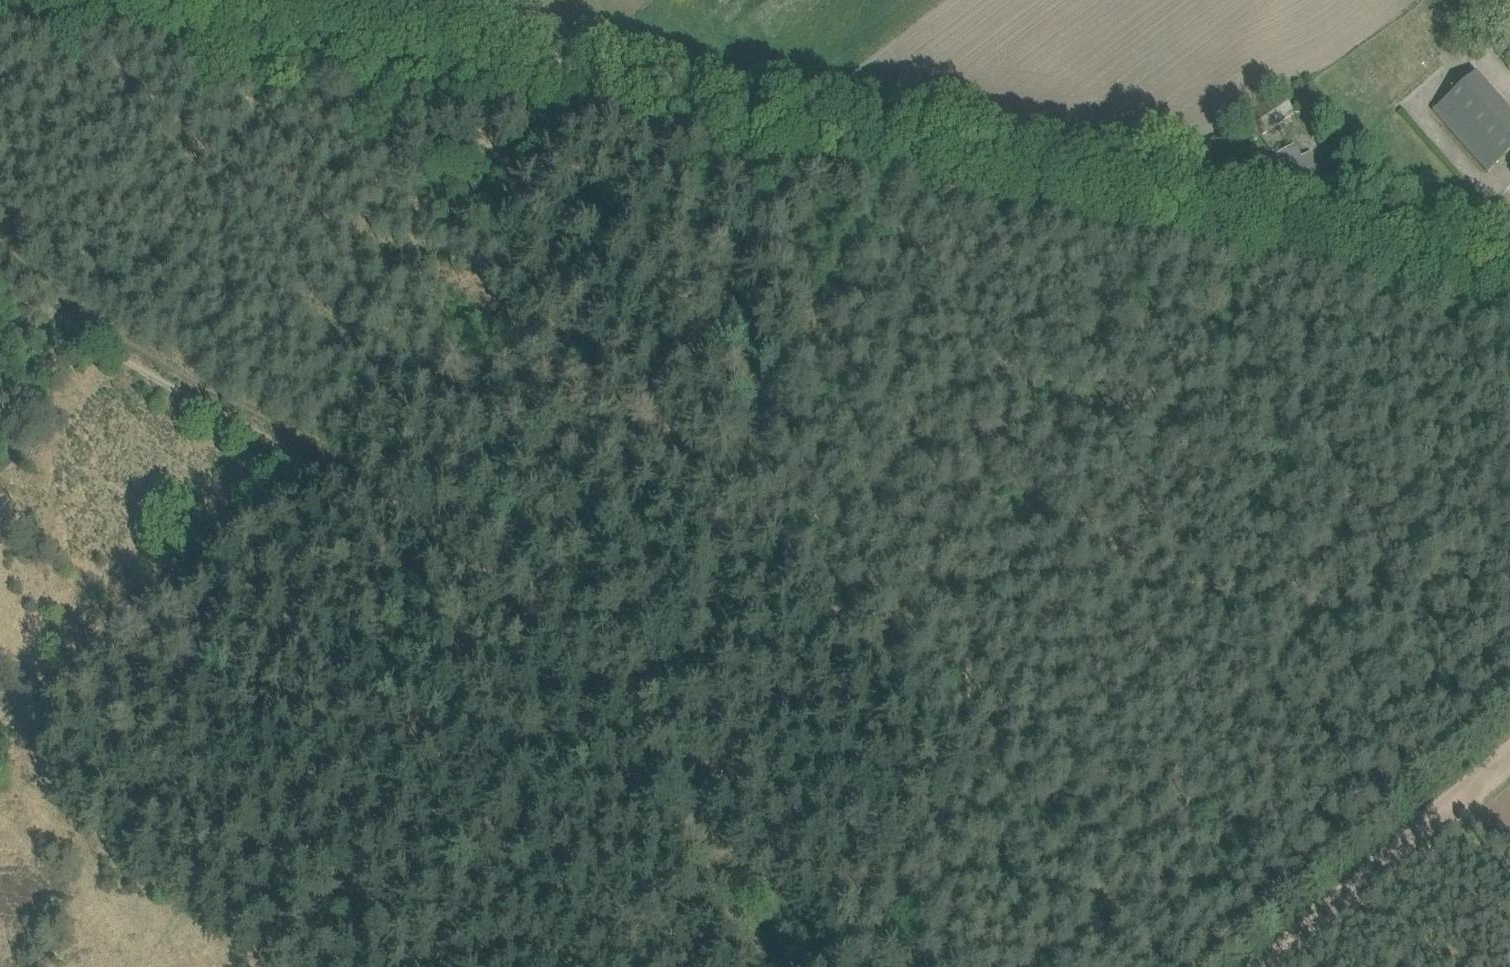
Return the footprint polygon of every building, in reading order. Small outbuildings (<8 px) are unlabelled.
[(1432,110),(1487,172),(1509,151),(1509,112),(1475,72),(1432,110)] [(1279,90),(1237,119),(1252,141),(1294,113),(1279,90)] [(1301,159),(1294,147),(1275,158),(1294,190),(1323,174),(1313,156),(1311,153),(1301,159)]
